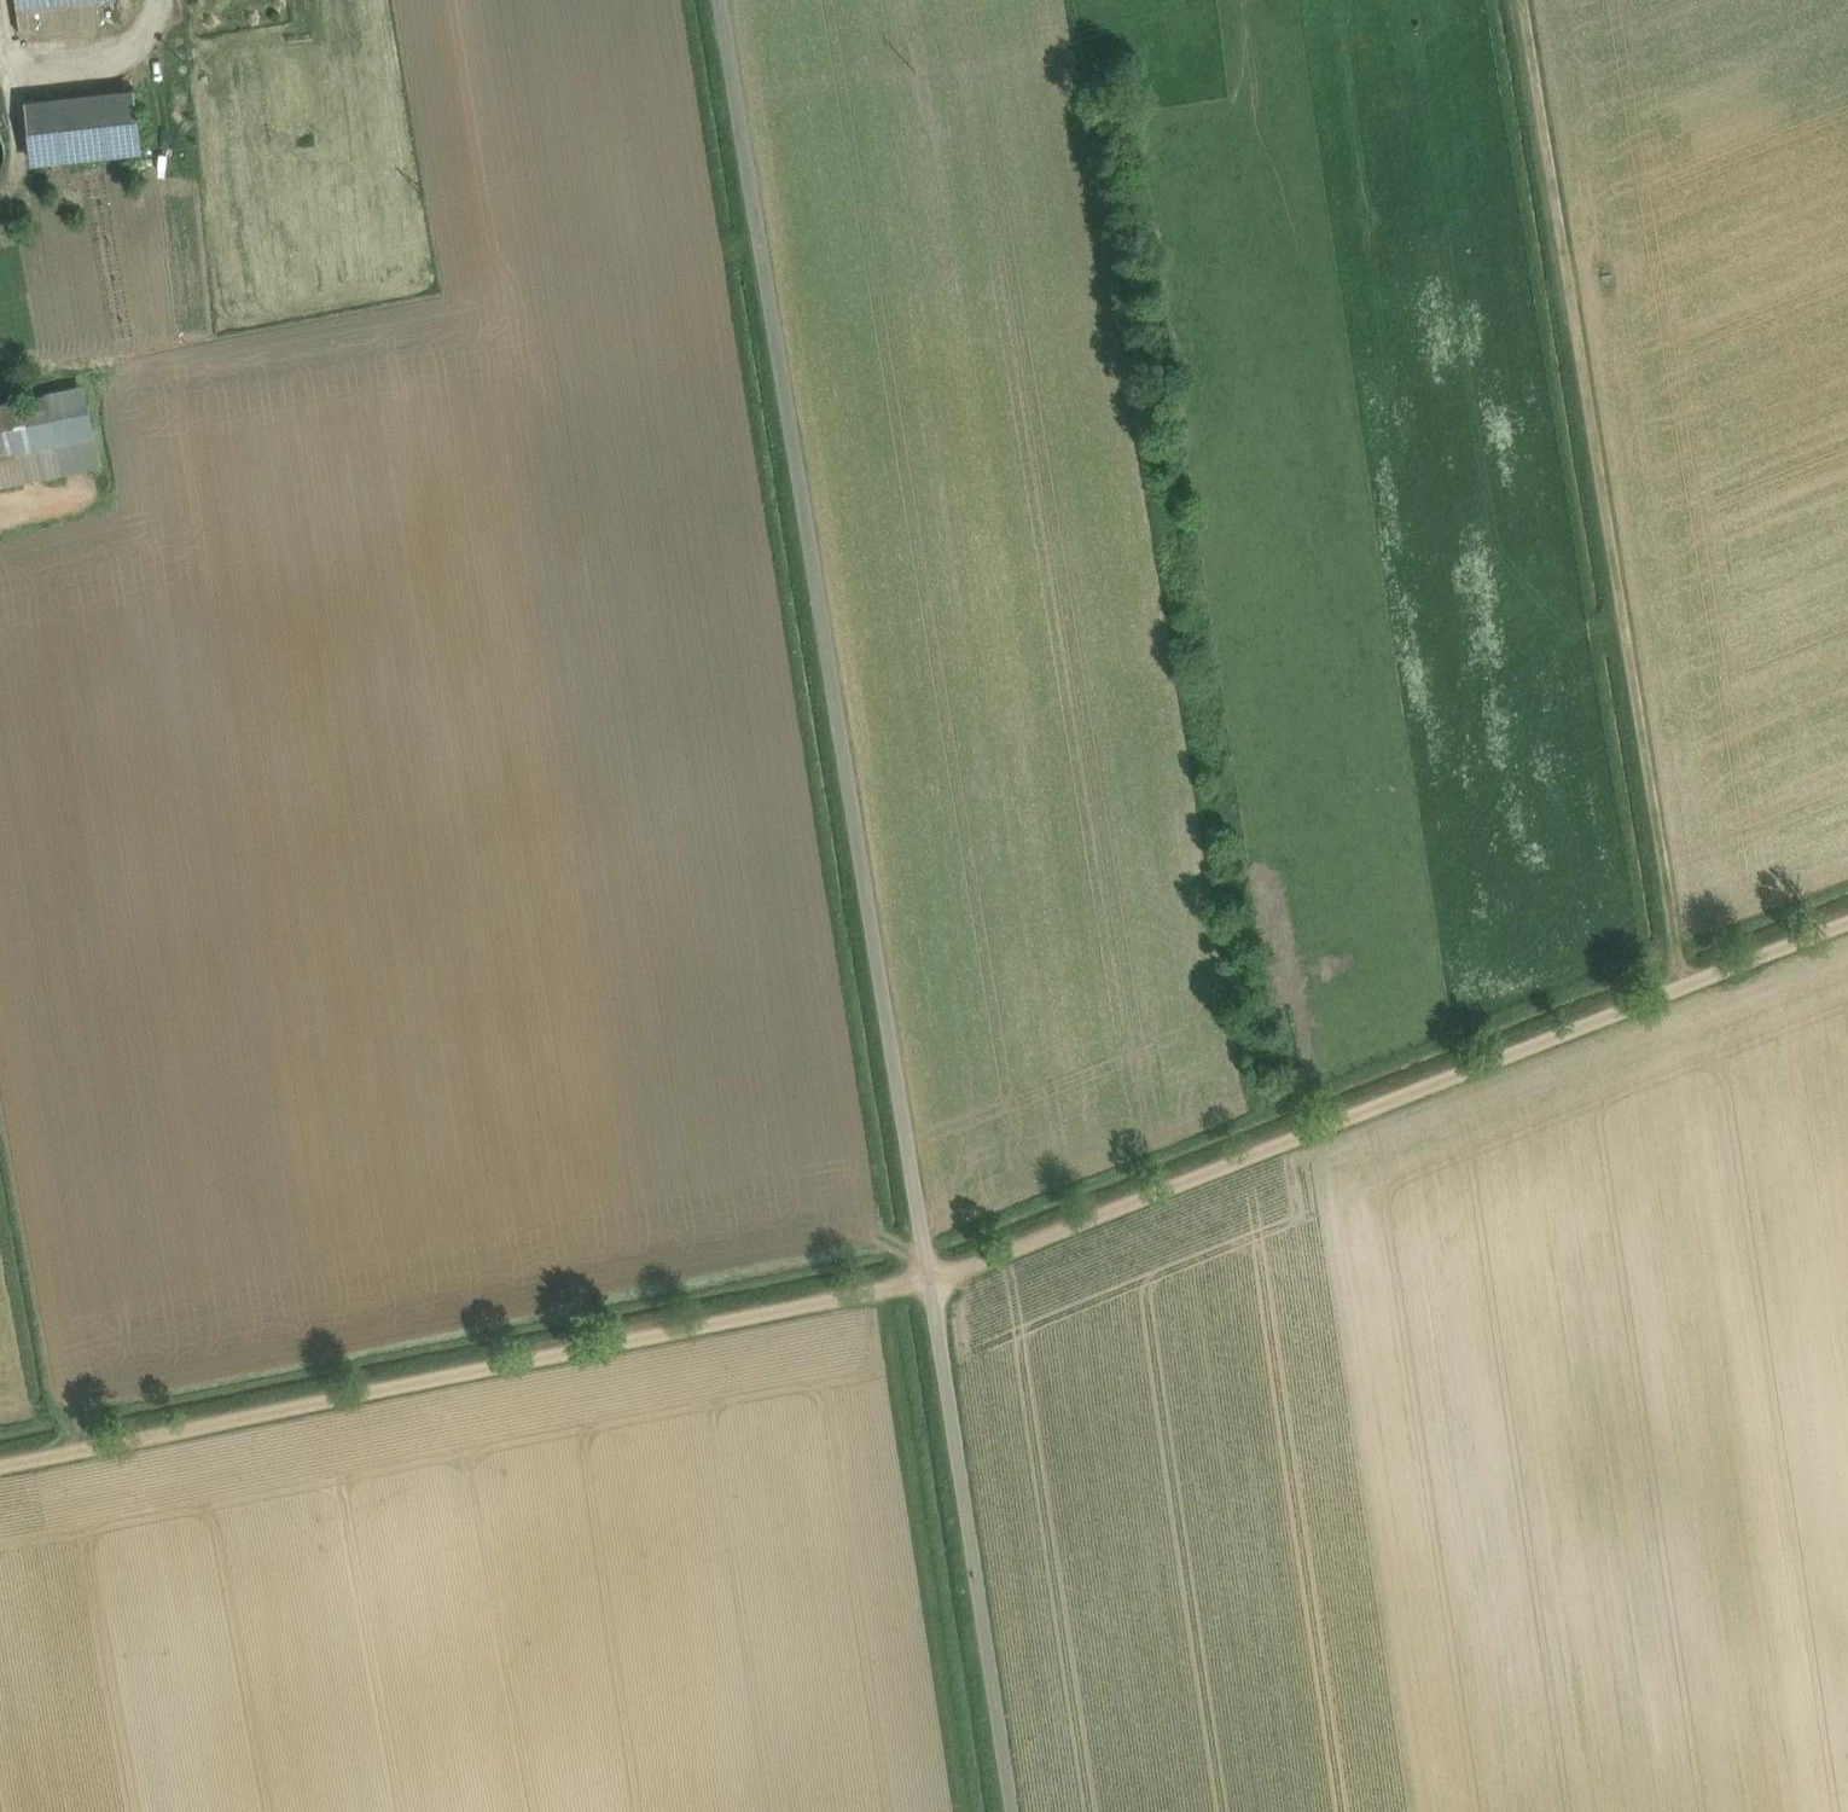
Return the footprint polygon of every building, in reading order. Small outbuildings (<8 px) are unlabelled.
[(132,92),(27,104),(33,162),(139,150),(132,92)] [(0,404),(0,484),(60,472),(45,395),(0,404)]
